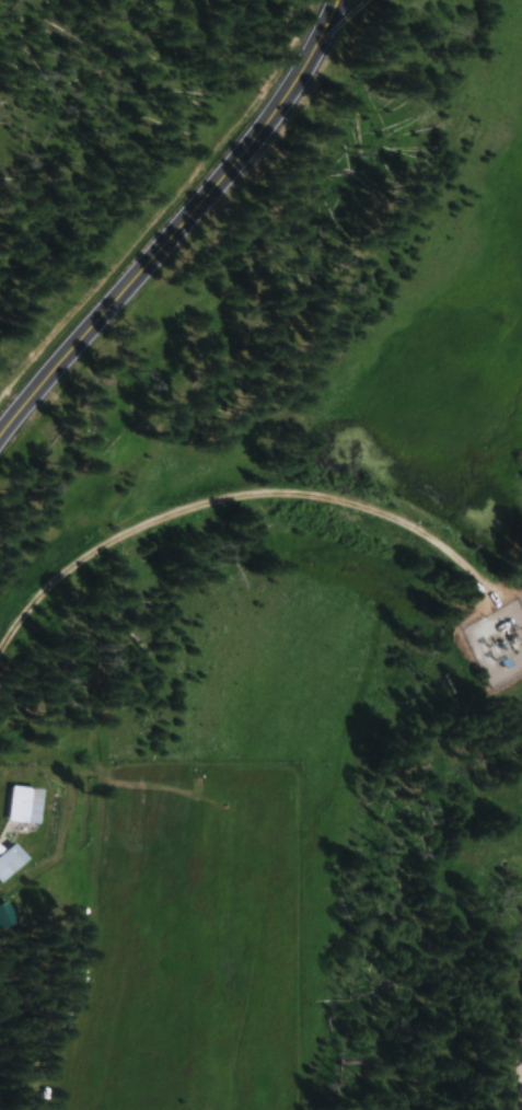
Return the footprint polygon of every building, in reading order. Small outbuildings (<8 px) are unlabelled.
[(11,821),(43,823),(45,787),(13,785),(11,821)] [(17,841),(0,857),(0,884),(1,885),(31,857),(17,841)]
